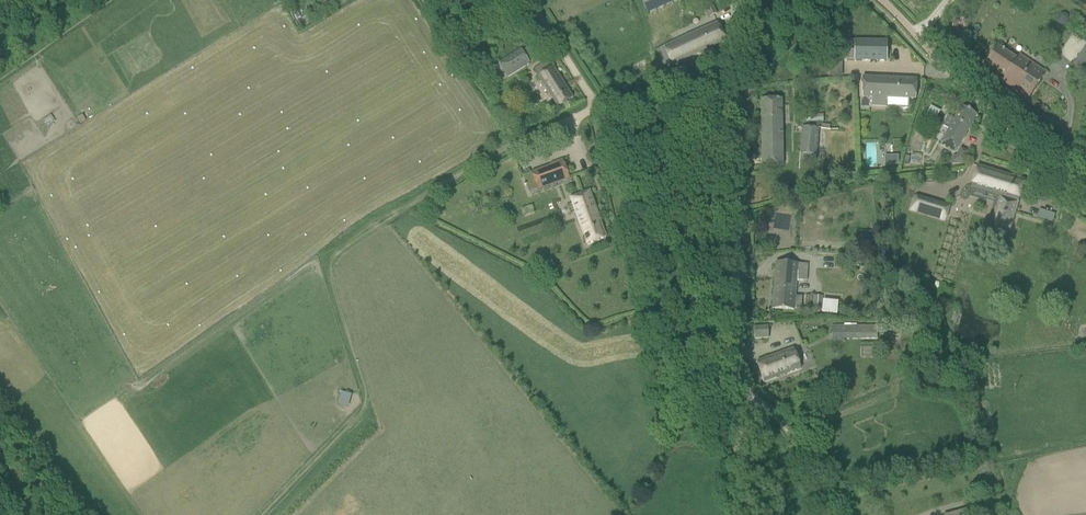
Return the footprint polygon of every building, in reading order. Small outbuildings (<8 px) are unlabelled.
[(644,12),(678,0),(639,0),(644,12)] [(717,14),(716,13),(712,4),(705,7),(710,17),(717,14)] [(298,11),(294,14),(301,27),(306,25),(312,21),(305,8),(298,11)] [(726,41),(717,23),(656,51),(663,65),(670,62),(672,66),(726,41)] [(843,60),(887,61),(887,42),(843,41),(843,60)] [(1073,64),(1085,73),(1085,45),(1073,64)] [(1002,81),(1028,99),(1045,73),(1020,55),(1017,60),(998,47),(987,64),(1005,77),(1002,81)] [(499,61),(508,75),(529,62),(520,48),(499,61)] [(537,75),(558,107),(573,97),(552,66),(537,75)] [(670,71),(673,84),(677,84),(687,82),(684,68),(674,70),(670,71)] [(862,78),(863,97),(871,97),(871,105),(886,106),(886,98),(916,99),(917,80),(862,78)] [(761,99),(762,166),(783,166),(782,99),(761,99)] [(927,113),(937,118),(940,111),(930,106),(927,113)] [(976,115),(967,109),(961,106),(954,120),(948,117),(943,126),(948,129),(940,144),(955,152),(976,115)] [(800,154),(817,155),(819,128),(802,127),(800,154)] [(954,155),(949,164),(964,163),(969,153),(961,148),(956,156),(954,155)] [(883,155),(884,165),(898,165),(898,154),(883,155)] [(531,173),(538,190),(570,179),(563,160),(550,165),(550,166),(531,173)] [(991,224),(1010,229),(1025,181),(977,166),(971,187),(1000,196),(991,224)] [(570,198),(587,245),(606,238),(589,191),(570,198)] [(920,211),(919,213),(938,218),(939,217),(942,205),(924,199),(920,211)] [(1039,209),(1037,218),(1052,221),(1054,212),(1039,209)] [(860,244),(873,244),(873,231),(860,231),(860,244)] [(870,261),(884,261),(885,247),(871,247),(870,261)] [(772,309),(796,311),(796,309),(799,309),(799,306),(803,306),(804,297),(796,296),(797,280),(807,281),(808,264),(774,262),(772,309)] [(805,306),(812,306),(812,308),(823,309),(823,296),(806,295),(805,306)] [(754,338),(769,338),(768,326),(754,327),(754,338)] [(875,327),(839,327),(839,339),(876,338),(875,327)] [(764,382),(801,369),(793,349),(757,362),(764,382)] [(338,404),(347,407),(351,395),(342,393),(338,404)]
